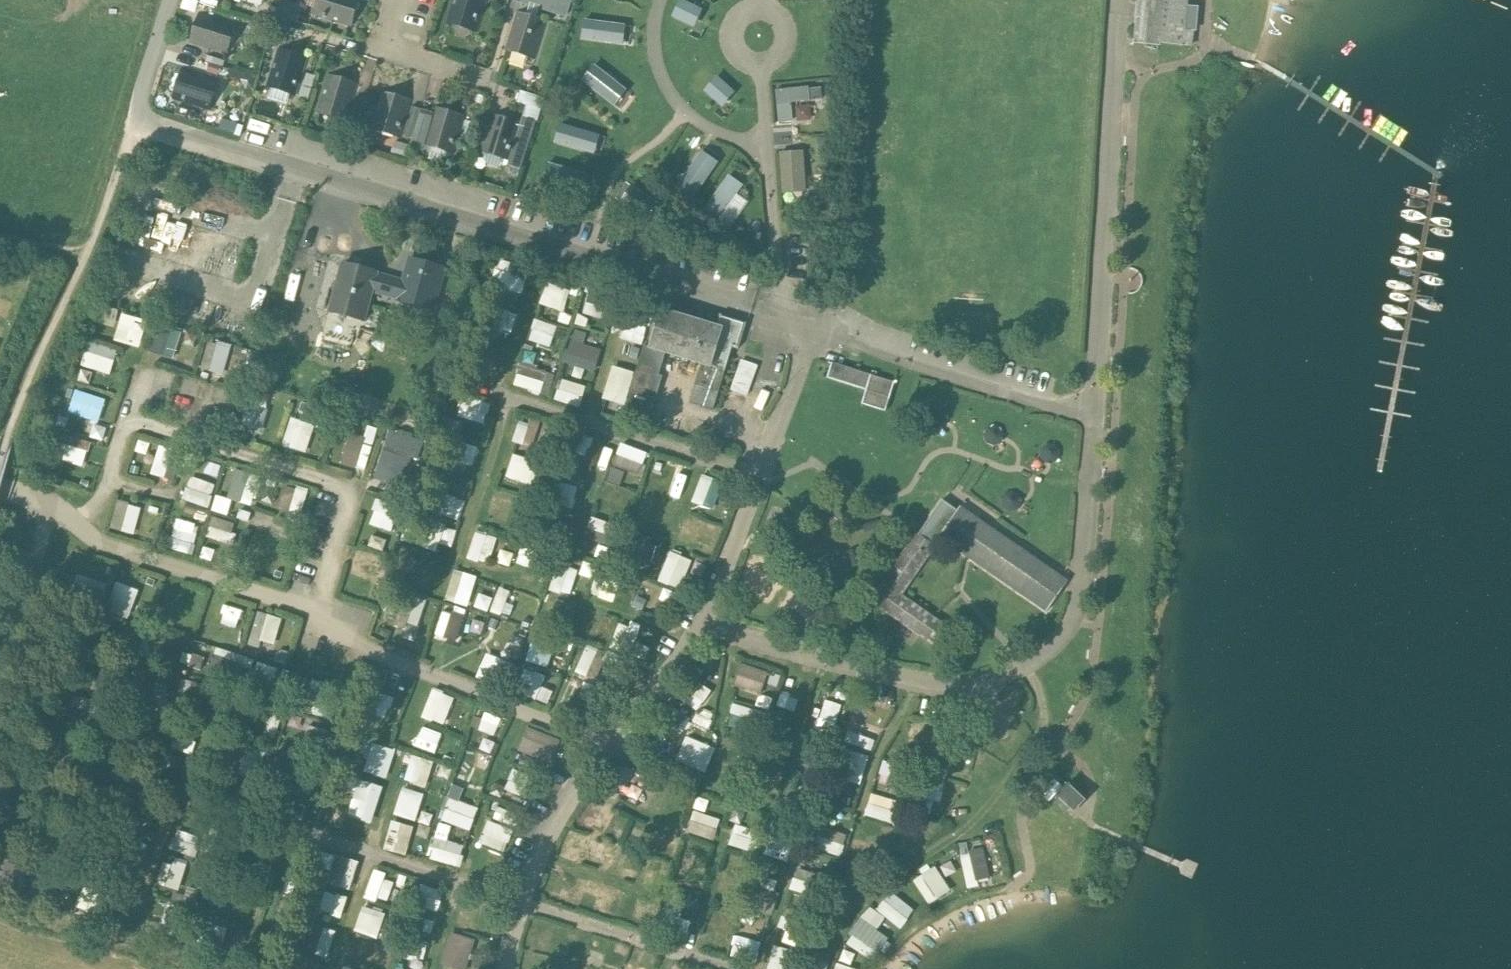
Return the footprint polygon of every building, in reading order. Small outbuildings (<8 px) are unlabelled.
[(277,16),(296,22),(301,5),(285,0),(282,0),(277,16)] [(312,14),(351,25),(358,0),(316,0),(312,14)] [(448,22),(473,30),(483,0),(455,0),(448,22)] [(519,2),(546,10),(549,0),(520,0),(519,2)] [(1135,42),(1162,44),(1162,41),(1164,0),(1138,0),(1135,42)] [(1162,41),(1194,43),(1195,29),(1187,28),(1189,0),(1164,0),(1162,41)] [(676,20),(698,32),(707,15),(685,3),(676,20)] [(545,19),(518,10),(506,48),(533,57),(545,19)] [(235,27),(198,15),(189,43),(226,55),(235,27)] [(277,18),(270,37),(286,41),(291,23),(277,18)] [(633,29),(587,25),(586,44),(632,47),(633,29)] [(305,57),(278,48),(267,86),(294,95),(305,57)] [(220,71),(224,58),(209,54),(205,67),(220,71)] [(225,78),(251,89),(257,74),(231,64),(225,78)] [(217,82),(179,70),(171,97),(209,109),(217,82)] [(633,98),(597,71),(587,85),(623,112),(633,98)] [(357,82),(330,73),(317,110),(345,119),(357,82)] [(708,96),(725,111),(737,97),(720,82),(708,96)] [(411,97),(383,88),(371,126),(399,135),(411,97)] [(823,90),(779,94),(782,126),(794,125),(793,108),(825,105),(823,90)] [(515,102),(526,105),(539,109),(542,99),(519,92),(515,102)] [(520,124),(532,128),(539,109),(526,105),(521,121),(520,124)] [(463,115),(437,106),(433,117),(424,143),(450,152),(463,115)] [(415,137),(422,113),(412,110),(404,134),(415,137)] [(521,121),(493,112),(481,150),(508,158),(520,124),(521,121)] [(424,143),(433,117),(422,113),(415,137),(410,151),(420,154),(424,143)] [(532,128),(520,124),(508,158),(507,163),(520,167),(532,128)] [(605,143),(562,130),(557,146),(600,159),(605,143)] [(394,140),(390,152),(404,156),(407,144),(394,140)] [(805,148),(780,149),(782,200),(807,199),(805,148)] [(704,159),(678,196),(692,205),(718,168),(704,159)] [(594,177),(551,165),(546,181),(589,194),(594,177)] [(732,179),(706,216),(720,225),(746,188),(732,179)] [(671,213),(633,190),(624,204),(663,227),(671,213)] [(150,246),(191,249),(192,228),(152,225),(150,246)] [(498,258),(494,286),(524,290),(528,262),(498,258)] [(447,271),(413,261),(408,282),(403,298),(403,299),(437,309),(437,308),(434,307),(440,288),(442,289),(447,271)] [(382,274),(344,263),(332,308),(370,318),(373,307),(378,291),(382,275),(382,274)] [(408,282),(382,275),(378,291),(403,298),(408,282)] [(541,303),(564,308),(569,287),(546,281),(541,303)] [(607,318),(613,296),(589,289),(582,311),(607,318)] [(389,311),(373,307),(370,318),(386,322),(389,311)] [(717,326),(662,309),(650,347),(666,352),(701,363),(725,370),(733,346),(738,348),(746,322),(720,314),(717,326)] [(113,338),(139,346),(147,318),(121,311),(113,338)] [(550,345),(557,324),(535,317),(528,338),(550,345)] [(158,324),(151,351),(172,356),(179,329),(158,324)] [(584,342),(587,330),(572,327),(564,361),(595,369),(601,346),(584,342)] [(110,372),(117,347),(87,339),(80,364),(110,372)] [(650,347),(644,345),(630,393),(655,400),(663,376),(659,375),(666,352),(650,347)] [(661,369),(671,373),(677,356),(667,353),(661,369)] [(730,387),(748,393),(758,362),(741,356),(730,387)] [(521,360),(513,383),(543,392),(551,370),(521,360)] [(873,374),(833,361),(828,377),(867,390),(868,390),(873,374)] [(625,403),(635,369),(612,363),(602,397),(625,403)] [(725,370),(701,363),(689,403),(713,410),(725,370)] [(895,382),(873,374),(868,390),(867,390),(863,402),(886,410),(895,382)] [(560,377),(555,398),(580,404),(585,383),(560,377)] [(67,410),(98,420),(106,397),(75,387),(67,410)] [(485,421),(490,400),(461,394),(457,416),(485,421)] [(931,412),(927,420),(931,427),(939,427),(943,419),(939,412),(931,412)] [(289,416),(283,445),(308,450),(313,421),(289,416)] [(513,439),(533,444),(538,425),(518,420),(513,439)] [(341,461),(362,469),(377,429),(367,425),(364,434),(352,430),(341,461)] [(990,428),(986,436),(990,443),(998,442),(1002,434),(998,428),(990,428)] [(53,455),(85,461),(89,438),(57,432),(53,455)] [(472,464),(478,446),(464,441),(457,459),(472,464)] [(611,476),(622,478),(624,469),(642,473),(647,448),(618,442),(611,476)] [(150,472),(166,476),(173,447),(158,443),(150,472)] [(1046,446),(1043,453),(1047,460),(1055,460),(1059,452),(1055,446),(1046,446)] [(506,476),(534,482),(539,459),(511,453),(506,476)] [(227,496),(251,504),(260,476),(236,468),(227,496)] [(691,500),(711,508),(722,479),(702,472),(691,500)] [(208,506),(215,482),(190,474),(182,498),(208,506)] [(621,507),(628,487),(606,479),(599,500),(621,507)] [(562,481),(558,502),(573,505),(577,484),(562,481)] [(301,516),(308,487),(297,484),(289,513),(301,516)] [(490,488),(484,520),(505,524),(511,492),(490,488)] [(226,512),(230,497),(216,494),(213,508),(226,512)] [(450,494),(444,513),(458,517),(464,499),(450,494)] [(375,497),(369,523),(391,528),(398,503),(375,497)] [(134,532),(141,503),(116,498),(110,527),(134,532)] [(1068,582),(961,507),(958,511),(944,501),(921,534),(918,532),(883,581),(902,594),(937,546),(935,544),(941,536),(1048,611),(1068,582)] [(205,534),(231,543),(237,523),(211,514),(205,534)] [(163,534),(172,535),(170,547),(192,550),(197,519),(166,515),(163,534)] [(588,529),(610,531),(611,519),(590,517),(588,529)] [(486,561),(493,534),(474,530),(468,556),(486,561)] [(646,555),(652,536),(642,533),(636,552),(646,555)] [(510,564),(513,551),(500,548),(497,561),(510,564)] [(688,569),(702,573),(706,562),(669,549),(658,580),(681,588),(688,569)] [(358,551),(353,572),(378,577),(382,556),(358,551)] [(593,576),(596,563),(583,560),(580,573),(593,576)] [(569,594),(579,569),(559,561),(550,586),(569,594)] [(453,567),(444,598),(467,605),(477,574),(453,567)] [(71,595),(102,601),(106,580),(75,573),(71,595)] [(591,576),(592,594),(607,594),(606,575),(591,576)] [(106,609),(129,616),(139,587),(117,579),(106,609)] [(883,581),(883,580),(869,600),(943,652),(956,632),(902,594),(883,581)] [(479,590),(474,605),(488,610),(493,596),(479,590)] [(163,591),(156,612),(175,618),(181,597),(163,591)] [(495,595),(492,610),(510,613),(513,598),(495,595)] [(201,629),(223,636),(233,607),(211,600),(201,629)] [(440,608),(435,635),(458,640),(464,613),(440,608)] [(272,653),(283,617),(261,610),(249,646),(272,653)] [(579,611),(574,631),(592,636),(598,616),(579,611)] [(639,626),(619,619),(609,648),(629,654),(639,626)] [(525,657),(547,665),(555,642),(533,634),(525,657)] [(592,672),(595,647),(583,645),(579,670),(592,672)] [(477,674),(502,683),(510,660),(485,651),(477,674)] [(744,656),(733,682),(758,693),(770,667),(744,656)] [(526,666),(517,688),(536,696),(545,674),(526,666)] [(697,708),(710,689),(697,679),(683,699),(697,708)] [(1003,691),(1009,703),(1020,697),(1013,685),(1003,691)] [(422,716),(446,723),(455,694),(431,686),(422,716)] [(988,725),(1010,720),(1003,689),(981,694),(988,725)] [(835,727),(840,701),(824,698),(819,724),(835,727)] [(728,715),(768,725),(772,712),(732,702),(728,715)] [(480,730),(497,733),(500,714),(483,711),(480,730)] [(849,715),(840,738),(871,749),(879,726),(849,715)] [(911,722),(907,747),(938,752),(942,727),(911,722)] [(303,741),(322,746),(326,729),(308,723),(303,741)] [(517,751),(552,763),(561,738),(526,725),(517,751)] [(1004,746),(1024,732),(1019,725),(1000,739),(1004,746)] [(675,759),(705,771),(715,746),(686,734),(675,759)] [(725,739),(715,758),(745,773),(754,754),(725,739)] [(362,769),(387,776),(395,747),(370,740),(362,769)] [(860,782),(869,754),(848,747),(839,776),(860,782)] [(404,778),(428,786),(436,761),(412,753),(404,778)] [(898,777),(902,764),(883,759),(879,771),(898,777)] [(461,763),(455,784),(480,791),(486,771),(461,763)] [(615,764),(612,773),(628,779),(631,770),(615,764)] [(504,785),(520,794),(531,775),(515,766),(504,785)] [(347,813),(372,820),(383,784),(358,777),(347,813)] [(458,800),(464,786),(453,782),(444,803),(472,815),(475,807),(458,800)] [(1086,801),(1070,786),(1072,784),(1071,783),(1054,801),(1055,802),(1059,798),(1074,813),(1086,801)] [(415,819),(425,793),(403,785),(393,811),(415,819)] [(657,814),(664,795),(644,787),(636,806),(657,814)] [(871,790),(863,813),(892,823),(900,800),(871,790)] [(601,830),(612,808),(591,799),(581,820),(601,830)] [(471,828),(474,816),(444,807),(441,819),(471,828)] [(498,807),(494,816),(512,823),(516,813),(498,807)] [(343,827),(348,813),(333,808),(328,822),(343,827)] [(713,838),(720,817),(692,808),(685,830),(713,838)] [(503,850),(512,828),(487,818),(478,840),(503,850)] [(439,821),(429,856),(457,864),(463,843),(445,838),(449,824),(439,821)] [(405,851),(413,829),(392,822),(384,843),(405,851)] [(752,849),(756,828),(733,823),(729,844),(752,849)] [(817,824),(812,846),(841,853),(847,832),(817,824)] [(672,855),(679,836),(649,826),(642,845),(672,855)] [(169,847),(195,853),(200,834),(174,827),(169,847)] [(786,858),(789,844),(770,840),(767,854),(786,858)] [(985,845),(962,849),(968,883),(991,879),(985,845)] [(351,888),(359,860),(331,851),(322,880),(351,888)] [(164,857),(156,881),(178,888),(185,864),(164,857)] [(677,886),(703,889),(706,866),(680,864),(677,886)] [(928,903),(951,889),(935,864),(913,878),(928,903)] [(386,900),(393,876),(372,870),(366,894),(386,900)] [(811,894),(815,882),(794,874),(789,886),(811,894)] [(418,903),(437,909),(443,889),(424,883),(418,903)] [(892,889),(877,907),(900,927),(915,910),(892,889)] [(341,912),(344,894),(323,891),(320,909),(341,912)] [(154,898),(148,917),(171,925),(177,906),(154,898)] [(354,928),(376,936),(384,911),(362,904),(354,928)] [(890,936),(877,928),(886,915),(869,904),(845,940),(874,960),(890,936)] [(782,914),(776,938),(801,945),(808,922),(782,914)] [(317,954),(327,956),(333,928),(323,926),(317,954)] [(463,968),(473,938),(450,930),(439,961),(463,968)] [(736,933),(730,951),(755,960),(761,941),(736,933)] [(766,967),(772,968),(790,968),(796,950),(773,943),(766,967)] [(601,965),(607,952),(591,946),(582,968),(611,968),(601,965)] [(863,968),(835,961),(833,968),(863,968)]
